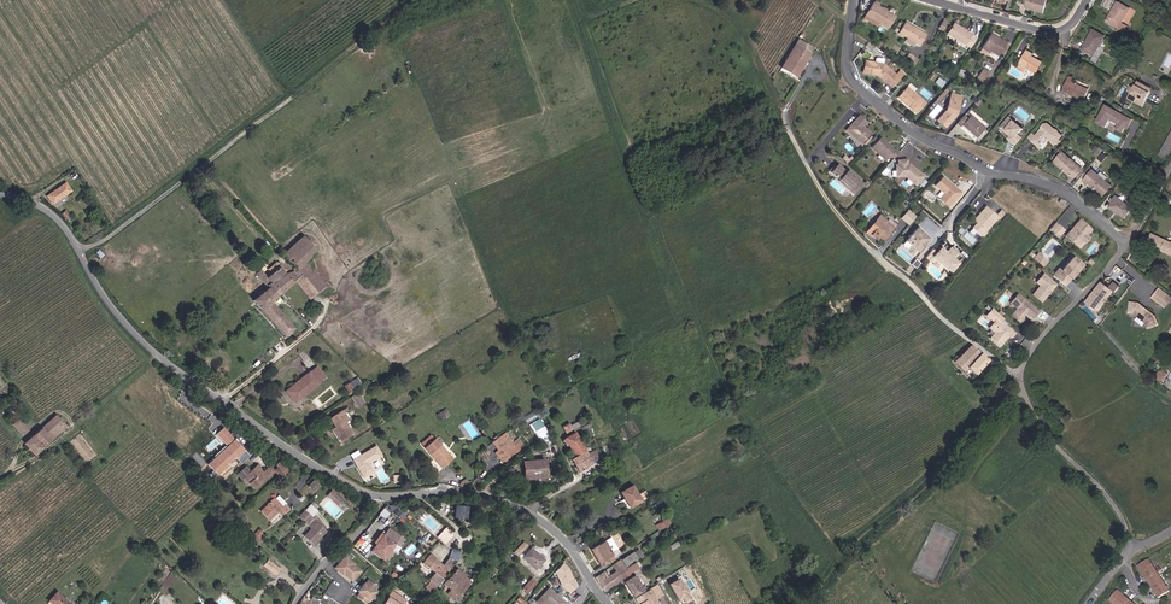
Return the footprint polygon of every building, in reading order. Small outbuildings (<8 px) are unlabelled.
[(1043,0),(1025,0),(1022,8),(1040,13),(1044,0),(1043,0)] [(1113,0),(1106,0),(1102,6),(1114,12),(1109,21),(1118,27),(1128,9),(1113,0)] [(892,16),(871,3),(863,16),(884,29),(892,16)] [(943,19),(939,28),(943,30),(947,21),(943,19)] [(897,32),(917,45),(923,35),(903,23),(897,32)] [(947,33),(964,44),(970,34),(953,23),(947,33)] [(1081,49),(1093,56),(1104,36),(1093,29),(1081,49)] [(980,46),(989,52),(990,50),(998,54),(1006,42),(998,37),(996,39),(988,34),(980,46)] [(796,83),(811,61),(809,60),(813,55),(800,46),(782,74),(796,83)] [(1031,55),(1025,51),(1018,63),(1034,71),(1041,60),(1031,55)] [(1025,67),(1018,63),(1016,67),(1023,71),(1025,67)] [(880,66),(867,64),(866,75),(876,76),(890,88),(898,80),(880,66)] [(991,71),(983,67),(977,76),(985,81),(991,71)] [(1069,74),(1062,89),(1085,99),(1090,87),(1073,80),(1075,76),(1069,74)] [(1141,105),(1149,92),(1147,88),(1137,82),(1134,89),(1131,93),(1128,98),(1141,105)] [(904,88),(896,98),(916,114),(924,103),(904,88)] [(960,97),(950,94),(945,111),(936,120),(944,127),(954,117),(960,97)] [(1132,120),(1104,107),(1095,124),(1105,129),(1109,121),(1118,125),(1116,130),(1122,133),(1125,128),(1127,124),(1129,126),(1132,120)] [(962,116),(955,125),(959,128),(960,126),(975,139),(984,128),(969,115),(965,119),(962,116)] [(858,117),(845,132),(860,146),(869,135),(863,130),(862,131),(861,129),(861,128),(865,124),(858,117)] [(1022,129),(1008,118),(999,129),(1007,135),(1008,134),(1010,136),(1007,140),(1014,146),(1021,138),(1017,135),(1022,129)] [(1041,129),(1030,141),(1035,145),(1038,140),(1043,144),(1047,139),(1047,138),(1048,138),(1049,140),(1054,144),(1061,135),(1057,131),(1057,130),(1055,129),(1054,129),(1047,123),(1043,124),(1041,127),(1041,129)] [(1154,154),(1166,161),(1170,152),(1170,131),(1160,151),(1156,150),(1154,154)] [(890,162),(897,154),(894,151),(893,152),(878,139),(869,149),(884,162),(887,159),(890,162)] [(1038,140),(1035,145),(1040,149),(1043,144),(1038,140)] [(1100,147),(1095,155),(1103,160),(1108,152),(1100,147)] [(1083,168),(1063,152),(1055,162),(1075,178),(1083,168)] [(905,177),(915,187),(923,178),(914,170),(913,172),(910,169),(910,167),(908,166),(906,166),(906,161),(897,162),(897,166),(895,167),(896,174),(900,174),(900,178),(905,177)] [(863,185),(848,173),(846,174),(838,167),(831,174),(840,181),(839,183),(854,196),(863,185)] [(1093,169),(1084,180),(1088,183),(1089,182),(1093,186),(1095,186),(1097,187),(1097,189),(1103,194),(1112,185),(1093,169)] [(937,199),(946,206),(958,192),(940,177),(932,185),(941,194),(937,199)] [(70,192),(68,187),(66,189),(63,184),(45,197),(52,205),(70,192)] [(1115,200),(1110,206),(1116,211),(1117,210),(1120,212),(1125,217),(1133,208),(1117,194),(1114,199),(1115,200)] [(997,217),(984,207),(979,213),(982,216),(976,223),(972,227),(981,235),(997,217)] [(908,225),(916,216),(908,209),(900,218),(908,225)] [(72,220),(66,212),(62,215),(68,223),(72,220)] [(865,228),(868,231),(870,229),(876,235),(879,232),(883,235),(896,223),(892,220),(890,222),(880,212),(865,228)] [(982,216),(979,213),(973,220),(976,223),(982,216)] [(1080,220),(1066,235),(1077,245),(1082,240),(1086,235),(1091,230),(1080,220)] [(1053,234),(1059,227),(1054,222),(1053,223),(1051,226),(1048,229),(1053,234)] [(914,227),(903,240),(908,244),(909,243),(912,246),(911,247),(915,250),(922,242),(923,243),(928,237),(922,232),(921,233),(914,227)] [(1056,237),(1063,230),(1059,227),(1053,234),(1056,237)] [(1153,235),(1149,244),(1169,254),(1170,253),(1170,244),(1153,235)] [(284,255),(296,270),(306,261),(317,251),(304,236),(284,255)] [(943,250),(938,245),(930,254),(948,270),(956,261),(951,256),(943,250)] [(954,252),(948,246),(943,250),(951,256),(954,252)] [(925,258),(932,249),(930,247),(922,256),(925,258)] [(1036,253),(1032,258),(1041,266),(1045,261),(1036,253)] [(1131,253),(1130,260),(1139,262),(1140,255),(1131,253)] [(913,267),(917,261),(913,257),(908,263),(913,267)] [(1082,266),(1072,257),(1060,271),(1058,269),(1052,276),(1063,286),(1082,266)] [(308,264),(306,261),(296,270),(301,275),(304,273),(317,292),(325,285),(308,264)] [(1132,275),(1135,270),(1126,265),(1123,270),(1132,275)] [(266,275),(260,280),(265,286),(269,290),(274,286),(286,275),(280,268),(268,277),(266,275)] [(309,298),(317,292),(304,273),(301,275),(295,281),(309,298)] [(1054,285),(1042,274),(1034,282),(1038,285),(1030,294),(1039,302),(1054,285)] [(274,286),(281,294),(293,283),(286,275),(274,286)] [(1101,282),(1085,302),(1093,309),(1091,311),(1095,314),(1113,291),(1115,292),(1119,286),(1113,282),(1109,288),(1101,282)] [(281,294),(274,286),(269,290),(254,303),(284,337),(293,329),(271,303),(281,294)] [(1160,290),(1154,298),(1166,308),(1170,301),(1170,298),(1160,290)] [(1036,312),(1016,294),(1008,302),(1015,308),(1008,315),(1017,323),(1025,314),(1030,319),(1036,312)] [(1131,303),(1130,314),(1135,315),(1147,324),(1149,329),(1159,325),(1156,317),(1147,310),(1144,310),(1142,308),(1143,307),(1139,304),(1131,303)] [(1009,338),(1013,334),(999,322),(1002,319),(991,309),(986,316),(993,323),(990,326),(994,329),(994,333),(989,339),(998,347),(1004,339),(1004,337),(1006,335),(1009,338)] [(980,352),(971,344),(958,357),(957,359),(955,358),(952,360),(971,378),(988,359),(980,352)] [(300,395),(315,381),(322,374),(313,364),(308,369),(286,389),(296,399),(300,395)] [(1163,368),(1156,375),(1161,381),(1168,374),(1163,368)] [(349,382),(344,385),(349,392),(354,388),(349,382)] [(296,399),(286,389),(280,395),(293,409),(304,399),(300,395),(296,399)] [(355,393),(348,398),(354,407),(361,403),(355,393)] [(345,419),(339,410),(326,418),(333,427),(334,426),(335,429),(331,431),(338,441),(349,434),(342,422),(345,419)] [(36,455),(68,427),(57,415),(40,430),(26,444),(36,455)] [(546,427),(540,418),(529,425),(535,434),(546,427)] [(21,420),(14,426),(24,437),(30,432),(21,420)] [(566,432),(573,429),(570,422),(563,425),(566,432)] [(241,465),(250,457),(223,428),(216,435),(227,447),(226,448),(227,450),(216,459),(215,458),(207,465),(213,471),(209,475),(214,480),(229,466),(228,465),(235,458),(241,465)] [(510,442),(502,430),(492,438),(499,448),(497,450),(493,452),(500,461),(521,445),(516,438),(510,442)] [(572,451),(583,445),(576,432),(565,439),(572,451)] [(430,435),(420,445),(424,449),(434,439),(430,435)] [(499,448),(492,438),(489,440),(497,450),(499,448)] [(434,439),(424,449),(429,454),(430,453),(433,456),(431,457),(441,467),(451,458),(434,439)] [(587,456),(592,453),(589,447),(585,449),(583,445),(572,451),(574,455),(571,457),(575,464),(580,460),(582,462),(589,458),(587,456)] [(366,465),(379,457),(373,447),(351,461),(354,466),(355,466),(356,468),(355,469),(361,479),(371,473),(366,465)] [(596,450),(592,453),(597,462),(601,459),(596,450)] [(597,462),(592,453),(587,456),(589,458),(582,462),(580,460),(575,464),(579,472),(597,462)] [(530,461),(524,461),(524,468),(521,468),(521,479),(530,479),(530,477),(533,476),(533,474),(537,474),(537,476),(545,476),(545,467),(531,467),(530,461)] [(289,471),(281,462),(277,465),(279,466),(274,470),(281,478),(289,471)] [(270,474),(274,470),(270,466),(266,470),(270,474)] [(255,489),(270,474),(266,470),(262,473),(256,467),(250,472),(246,467),(238,475),(242,480),(244,478),(255,489)] [(629,496),(641,489),(634,479),(624,486),(629,496)] [(308,489),(313,494),(319,489),(313,484),(308,489)] [(641,489),(629,496),(632,501),(644,494),(641,489)] [(331,501),(335,497),(330,493),(326,497),(331,501)] [(340,502),(335,497),(331,501),(336,506),(340,502)] [(282,510),(285,507),(286,506),(278,498),(274,501),(282,510)] [(282,510),(274,501),(261,513),(269,522),(277,515),(281,518),(288,511),(285,507),(282,510)] [(463,517),(464,505),(452,505),(451,517),(463,517)] [(391,506),(389,510),(401,517),(404,512),(391,506)] [(310,540),(308,542),(313,546),(325,533),(312,521),(313,520),(304,511),(298,518),(304,524),(303,524),(309,530),(305,535),(310,540)] [(671,524),(667,518),(656,525),(660,532),(671,524)] [(444,543),(451,534),(446,530),(443,534),(438,539),(444,543)] [(385,531),(379,538),(389,546),(394,539),(385,531)] [(615,548),(608,537),(603,540),(610,551),(615,548)] [(389,546),(379,538),(368,549),(378,558),(389,546)] [(513,551),(518,556),(529,545),(524,540),(513,551)] [(610,551),(603,540),(589,548),(600,566),(613,557),(610,551)] [(534,568),(543,559),(531,548),(522,557),(534,568)] [(448,558),(454,561),(458,554),(453,551),(448,558)] [(462,556),(458,554),(454,561),(457,563),(462,556)] [(443,567),(428,555),(422,562),(426,566),(427,566),(442,579),(445,581),(446,580),(447,578),(444,576),(448,571),(443,567)] [(351,581),(360,572),(352,565),(353,564),(344,557),(335,568),(343,576),(344,575),(351,581)] [(448,571),(454,561),(448,558),(443,567),(448,571)] [(269,559),(264,565),(274,574),(279,568),(269,559)] [(1147,559),(1136,567),(1142,576),(1157,597),(1168,589),(1161,578),(1158,580),(1156,577),(1153,573),(1156,571),(1147,559)] [(611,565),(615,571),(617,574),(624,569),(623,568),(618,560),(611,565)] [(575,586),(567,568),(562,563),(553,572),(556,574),(561,585),(569,592),(575,586)] [(460,580),(467,587),(472,582),(457,569),(452,574),(460,580)] [(617,574),(615,571),(605,577),(601,574),(595,578),(602,590),(620,579),(617,574)] [(630,578),(623,582),(633,596),(643,590),(633,576),(630,578)] [(520,587),(523,589),(532,579),(530,577),(520,587)] [(532,579),(523,589),(526,592),(535,582),(532,579)] [(685,592),(687,591),(682,582),(680,584),(678,579),(669,584),(678,599),(682,597),(684,602),(682,603),(692,603),(685,592)] [(447,593),(453,587),(446,580),(445,581),(439,587),(447,593)] [(453,587),(447,593),(454,599),(467,587),(460,580),(453,587)] [(662,580),(651,587),(652,589),(653,591),(665,584),(662,580)] [(375,588),(367,581),(364,585),(363,584),(357,592),(359,593),(356,598),(364,603),(365,603),(374,592),(373,591),(375,588)] [(430,592),(436,586),(429,581),(424,587),(430,592)] [(540,596),(536,601),(540,603),(543,600),(545,602),(547,603),(565,603),(548,588),(540,596)] [(647,589),(634,598),(638,603),(656,603),(649,592),(647,589)] [(652,589),(649,592),(656,603),(660,602),(656,596),(653,591),(652,589)] [(1119,592),(1117,590),(1108,600),(1113,603),(1132,603),(1119,592)] [(56,594),(49,603),(50,603),(70,603),(56,594)] [(388,594),(382,603),(401,603),(402,603),(388,594)]
